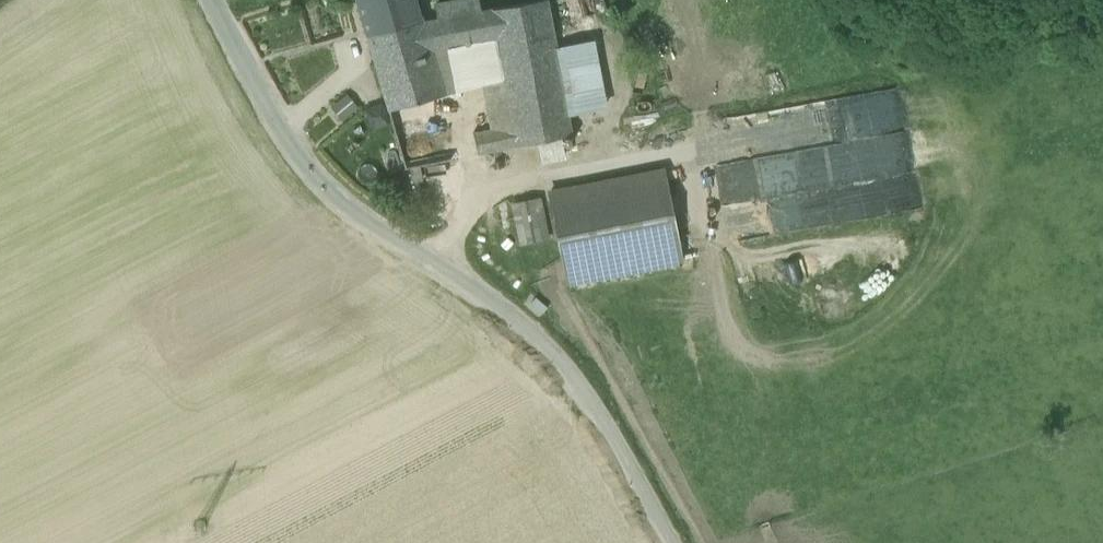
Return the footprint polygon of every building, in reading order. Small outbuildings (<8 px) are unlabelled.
[(372,53),(427,37),(428,37),(423,22),(417,0),(356,0),(372,53)] [(436,6),(438,20),(423,22),(428,37),(431,51),(450,47),(496,39),(491,10),(481,12),(479,0),(467,0),(436,6)] [(547,0),(491,10),(496,39),(513,126),(517,148),(572,137),(564,92),(560,70),(547,0)] [(602,17),(598,0),(575,0),(580,22),(602,17)] [(427,37),(372,53),(389,111),(444,96),(431,51),(427,37)] [(450,47),(431,51),(444,96),(463,91),(450,47)] [(597,63),(560,70),(564,92),(601,85),(597,63)] [(332,105),(340,118),(361,106),(353,92),(332,105)] [(827,106),(752,117),(755,133),(757,133),(760,153),(822,144),(821,141),(832,139),(827,106)] [(513,126),(473,133),(477,155),(517,148),(513,126)] [(664,171),(549,194),(567,283),(682,260),(664,171)] [(733,210),(736,232),(861,216),(857,184),(766,196),(768,207),(752,209),(752,208),(733,210)] [(540,201),(513,206),(521,245),(547,240),(540,201)] [(771,263),(774,282),(818,276),(815,257),(771,263)]
